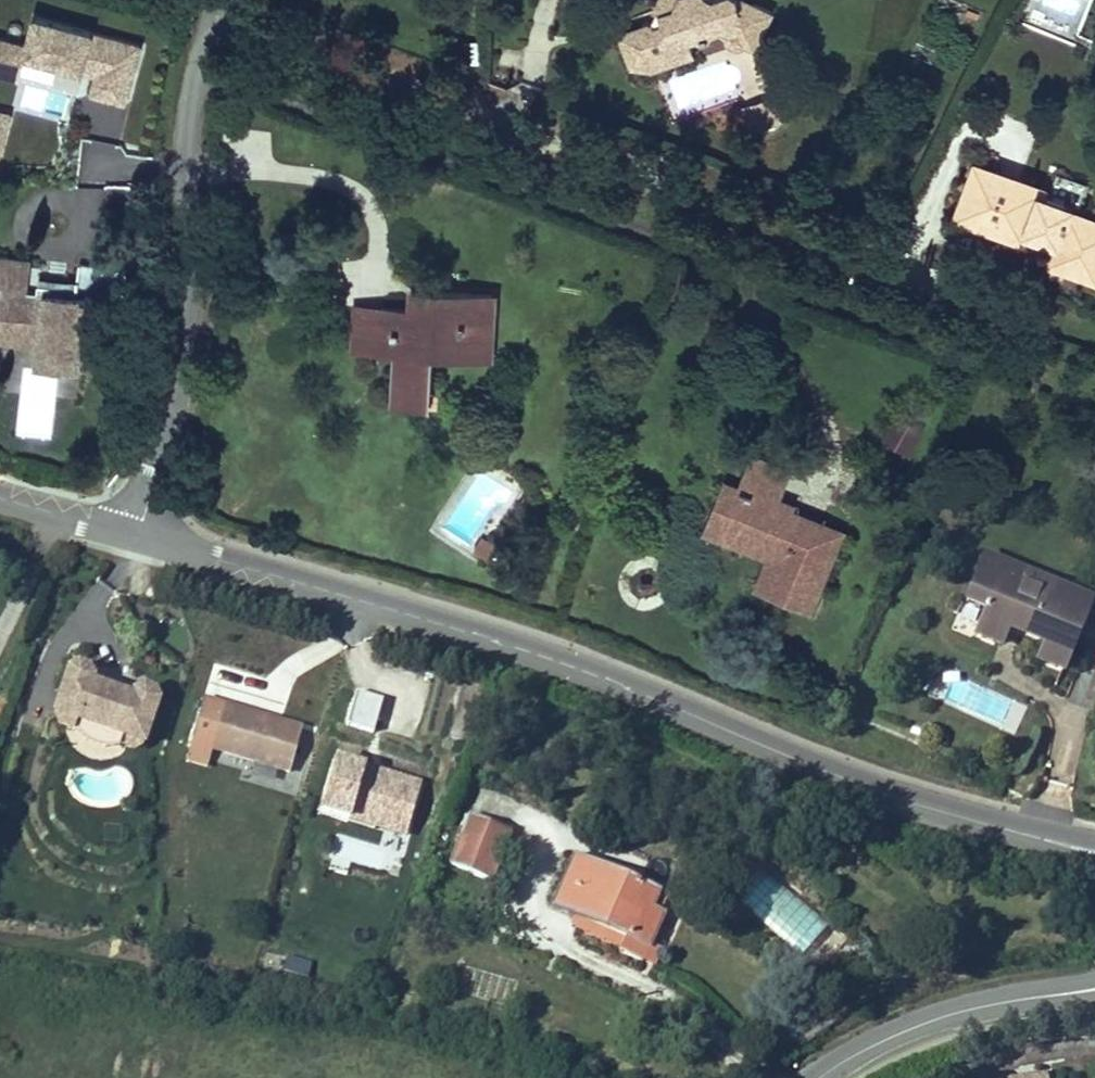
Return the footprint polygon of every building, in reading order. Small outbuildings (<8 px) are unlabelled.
[(788,13),(769,2),(763,12),(751,5),(751,4),(750,0),(673,0),(671,4),(675,6),(679,17),(669,20),(667,14),(633,24),(639,47),(656,43),(661,59),(704,46),(701,35),(736,25),(743,29),(740,34),(742,42),(750,47),(758,45),(768,28),(777,33),(788,13)] [(769,2),(765,0),(750,0),(751,4),(751,5),(763,12),(769,2)] [(679,17),(675,6),(671,4),(667,14),(669,20),(679,17)] [(26,57),(94,76),(89,95),(126,106),(144,43),(33,12),(24,41),(0,35),(0,75),(20,80),(26,57)] [(772,53),(780,39),(777,33),(768,28),(758,45),(772,53)] [(656,43),(639,47),(641,53),(663,64),(706,51),(704,46),(661,59),(656,43)] [(787,121),(780,99),(749,108),(756,131),(787,121)] [(0,110),(0,160),(2,161),(13,113),(0,110)] [(979,213),(997,171),(978,163),(956,215),(1019,242),(1023,232),(979,213)] [(1070,216),(1072,211),(1040,198),(1044,190),(997,171),(979,213),(1023,232),(1056,246),(1046,268),(1091,287),(1094,278),(1094,227),(1070,216)] [(0,255),(0,342),(36,346),(34,360),(82,365),(89,296),(27,289),(30,258),(0,255)] [(81,266),(78,285),(100,289),(103,270),(81,266)] [(426,310),(427,289),(410,288),(409,309),(426,310)] [(351,352),(393,355),(390,406),(429,407),(431,355),(432,336),(494,339),(496,293),(427,289),(426,310),(409,309),(353,306),(351,352)] [(493,358),(494,339),(432,336),(431,355),(493,358)] [(880,440),(908,457),(922,434),(894,417),(880,440)] [(847,530),(778,502),(791,468),(752,452),(739,483),(726,478),(703,534),(766,559),(753,590),(813,614),(847,530)] [(490,558),(498,547),(482,536),(474,547),(490,558)] [(983,554),(962,605),(983,614),(973,638),(1001,649),(1008,633),(1041,647),(1034,665),(1063,677),(1094,601),(1094,600),(983,554)] [(49,718),(144,750),(161,701),(157,691),(143,686),(131,691),(130,695),(95,684),(96,680),(92,669),(78,664),(65,670),(49,718)] [(374,738),(382,701),(351,694),(342,731),(374,738)] [(302,726),(203,698),(184,764),(206,770),(212,751),(289,773),(302,726)] [(315,819),(405,844),(422,783),(332,758),(315,819)] [(469,817),(449,868),(488,884),(508,832),(469,817)] [(648,909),(656,888),(573,856),(551,911),(624,939),(618,953),(654,967),(661,949),(666,951),(678,920),(648,909)] [(772,927),(809,948),(826,917),(790,897),(772,927)]
